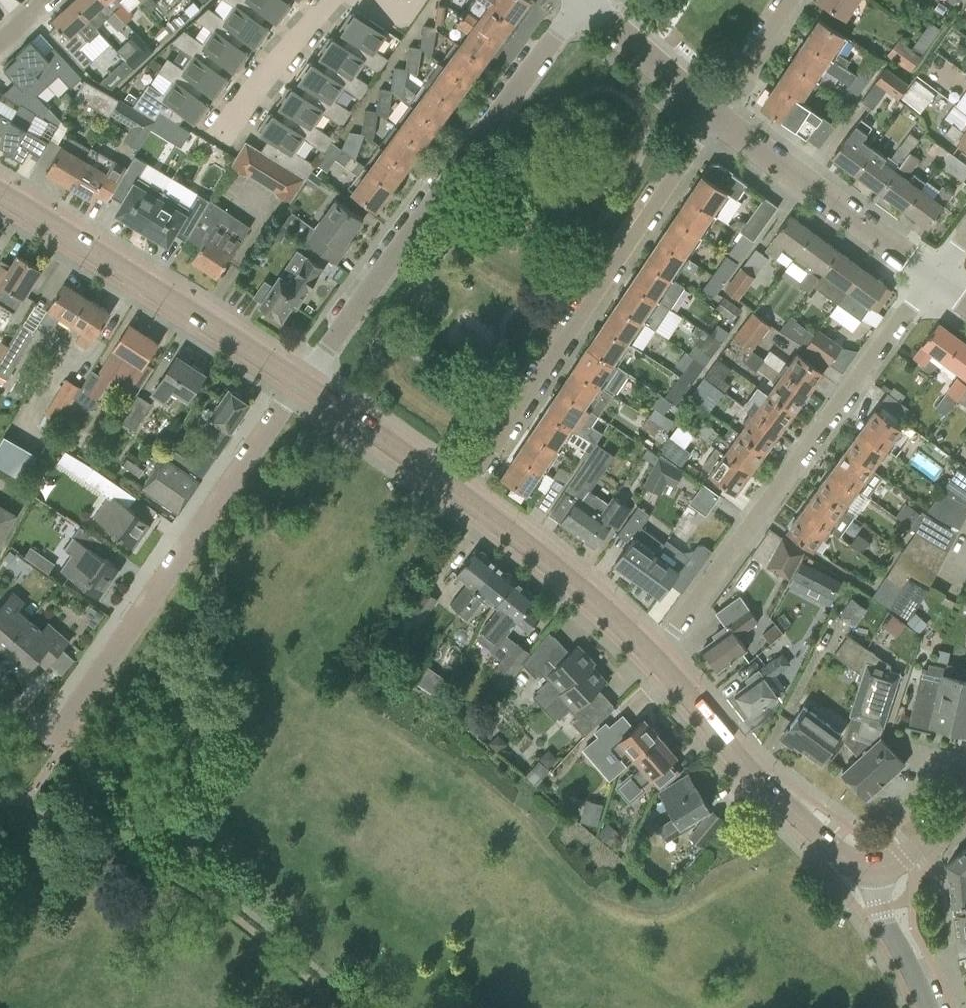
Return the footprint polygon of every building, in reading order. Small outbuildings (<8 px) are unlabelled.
[(72,2),(88,19),(96,27),(107,17),(118,29),(126,22),(105,0),(74,0),(72,2)] [(121,0),(105,0),(126,22),(133,14),(120,0),(121,0)] [(285,0),(225,0),(231,4),(261,22),(267,12),(276,19),(281,11),(285,14),(292,5),(285,0)] [(488,0),(450,0),(449,4),(499,40),(514,19),(488,0)] [(514,19),(528,0),(488,0),(514,19)] [(856,0),(820,0),(845,17),(856,0)] [(57,24),(49,31),(61,44),(83,68),(92,61),(80,48),(99,31),(96,27),(88,19),(72,2),(52,20),(57,24)] [(193,2),(184,10),(190,16),(199,8),(193,2)] [(939,2),(935,8),(942,13),(946,7),(939,2)] [(499,40),(449,4),(437,3),(435,25),(436,26),(456,41),(483,61),(499,40)] [(270,29),(261,22),(231,4),(223,17),(207,7),(195,18),(210,29),(239,47),(246,37),(254,43),(259,35),(263,38),(270,29)] [(380,32),(382,29),(383,28),(370,19),(367,23),(350,11),(343,20),(347,23),(342,30),(350,35),(343,45),(365,61),(379,71),(388,58),(374,48),(383,34),(380,32)] [(174,17),(165,26),(171,32),(180,24),(174,17)] [(847,38),(835,30),(819,19),(804,41),(832,60),(846,68),(850,61),(837,53),(847,38)] [(931,22),(922,34),(932,41),(941,29),(931,22)] [(433,56),(436,26),(435,25),(424,25),(420,47),(422,48),(433,56)] [(161,42),(170,33),(163,26),(154,34),(161,42)] [(249,53),(239,47),(210,29),(202,42),(183,29),(170,41),(190,55),(218,71),(225,61),(234,67),(239,60),(242,63),(249,53)] [(137,49),(125,60),(133,68),(153,51),(152,50),(136,33),(129,40),(137,49)] [(925,50),(932,41),(922,34),(915,43),(925,50)] [(357,74),(365,61),(343,45),(328,35),(322,44),(326,47),(321,54),(330,61),(323,70),(344,86),(360,97),(370,84),(357,74)] [(921,56),(911,48),(898,39),(888,54),(911,70),(921,56)] [(82,77),(54,46),(45,54),(31,40),(16,53),(18,55),(19,55),(47,85),(58,74),(70,87),(82,77)] [(468,82),(483,61),(456,41),(441,62),(468,82)] [(818,81),(832,60),(804,41),(798,49),(802,52),(794,64),(791,61),(790,62),(818,81)] [(418,77),(422,48),(420,47),(409,45),(405,68),(407,69),(418,77)] [(867,83),(884,61),(881,59),(875,54),(868,64),(865,62),(856,74),(867,83)] [(37,94),(47,85),(19,55),(18,55),(16,58),(14,56),(2,66),(16,81),(3,93),(2,94),(20,104),(43,118),(49,107),(37,94)] [(229,79),(218,71),(190,55),(182,67),(166,57),(162,64),(157,70),(172,80),(198,97),(205,87),(214,93),(219,86),(222,88),(229,79)] [(153,58),(147,63),(157,70),(162,64),(153,58)] [(125,60),(101,82),(112,88),(133,68),(125,60)] [(336,99),(344,86),(323,70),(307,60),(301,69),(305,72),(300,79),(309,85),(302,95),(324,112),(342,124),(352,110),(336,99)] [(453,102),(468,82),(441,62),(426,83),(453,102)] [(818,81),(790,62),(789,63),(793,65),(785,77),(782,75),(776,83),(804,102),(818,81)] [(910,82),(887,65),(876,81),(886,89),(898,97),(910,82)] [(437,123),(453,102),(426,83),(417,94),(405,86),(407,69),(405,68),(405,69),(395,67),(391,90),(392,91),(404,99),(410,104),(410,103),(437,123)] [(858,95),(867,83),(856,74),(846,87),(858,95)] [(119,99),(84,79),(75,96),(110,116),(111,114),(119,99)] [(920,112),(935,94),(917,79),(902,97),(920,112)] [(210,105),(198,97),(172,80),(163,93),(148,82),(137,97),(132,106),(155,119),(159,111),(171,118),(179,123),(186,113),(194,119),(199,111),(203,114),(210,105)] [(804,103),(804,102),(776,83),(761,105),(794,128),(793,129),(806,138),(821,116),(804,103)] [(316,125),(324,112),(302,95),(288,85),(281,95),(285,97),(280,105),(289,111),(282,121),(305,138),(324,151),(334,137),(316,125)] [(388,119),(392,91),(391,90),(380,88),(376,111),(378,112),(388,119)] [(128,91),(122,100),(132,106),(137,97),(128,91)] [(957,105),(965,112),(965,92),(957,105)] [(65,93),(60,97),(66,104),(73,98),(68,93),(65,93)] [(138,148),(155,119),(132,106),(122,100),(119,99),(111,114),(132,126),(125,140),(138,148)] [(422,144),(437,123),(410,103),(410,104),(395,124),(422,144)] [(49,121),(43,118),(20,104),(11,119),(11,120),(2,135),(2,134),(0,138),(0,145),(5,148),(3,151),(22,163),(29,151),(39,157),(48,142),(40,137),(49,121)] [(957,105),(955,104),(945,118),(952,123),(945,132),(958,141),(957,143),(965,149),(965,112),(957,105)] [(373,141),(378,112),(376,111),(365,109),(361,132),(364,134),(373,141)] [(155,119),(150,128),(161,135),(171,118),(159,111),(155,119)] [(296,151),(305,138),(282,121),(269,111),(262,121),(266,123),(261,131),(270,137),(261,149),(307,177),(316,164),(296,151)] [(0,113),(0,133),(2,134),(2,135),(11,120),(11,119),(0,113)] [(819,147),(830,131),(834,125),(821,116),(806,138),(819,147)] [(861,119),(857,124),(848,136),(847,135),(831,157),(855,173),(868,155),(874,148),(862,139),(872,126),(861,119)] [(68,125),(60,121),(50,138),(58,143),(68,125)] [(407,165),(422,144),(395,124),(380,145),(407,165)] [(357,160),(364,134),(361,132),(361,133),(350,131),(341,149),(356,160),(357,160)] [(69,185),(84,159),(90,149),(69,136),(63,147),(61,146),(46,172),(69,185)] [(307,177),(261,149),(245,140),(235,156),(231,164),(232,164),(231,165),(246,174),(246,173),(275,191),(275,192),(287,199),(290,201),(291,201),(301,187),(307,177)] [(356,160),(341,149),(331,141),(317,163),(327,171),(335,159),(358,174),(349,187),(376,207),(392,186),(364,166),(356,160)] [(900,163),(909,151),(900,144),(891,156),(900,163)] [(392,186),(407,165),(380,145),(364,166),(392,186)] [(885,163),(889,159),(874,148),(868,155),(855,173),(880,192),(895,171),(885,163)] [(110,196),(127,166),(113,159),(112,161),(90,149),(84,159),(69,185),(79,191),(80,195),(85,198),(88,197),(92,199),(95,194),(107,201),(110,196)] [(909,173),(919,159),(909,151),(900,163),(899,166),(909,173)] [(956,156),(949,151),(939,164),(962,181),(965,176),(965,164),(956,156)] [(142,228),(164,191),(139,176),(147,162),(134,155),(127,167),(127,166),(110,196),(122,203),(115,213),(142,228)] [(736,199),(747,184),(718,163),(709,163),(687,196),(716,215),(717,214),(728,222),(741,202),(736,199)] [(925,182),(915,174),(910,181),(906,178),(895,171),(880,192),(904,210),(918,191),(925,182)] [(930,200),(924,195),(918,191),(904,210),(928,227),(944,206),(943,205),(952,192),(943,186),(934,198),(932,197),(930,200)] [(189,206),(164,191),(142,228),(168,244),(174,234),(185,241),(188,237),(210,200),(197,192),(189,206)] [(702,237),(716,215),(687,196),(682,205),(685,207),(677,219),(674,217),(673,218),(702,237)] [(363,218),(347,206),(336,198),(315,227),(317,229),(307,242),(336,262),(345,249),(342,247),(363,218)] [(753,241),(778,207),(766,198),(752,217),(753,218),(742,234),(753,241)] [(210,200),(188,237),(201,246),(192,259),(217,276),(228,259),(240,242),(218,227),(229,211),(210,199),(210,200)] [(768,221),(776,227),(785,213),(777,207),(768,221)] [(799,251),(812,232),(789,215),(764,249),(776,258),(781,250),(793,259),(799,251)] [(688,258),(702,237),(673,218),(673,219),(676,221),(668,233),(665,230),(659,239),(688,258)] [(822,272),(838,250),(812,232),(799,251),(793,259),(808,271),(799,283),(808,290),(819,275),(822,272)] [(739,260),(753,241),(742,234),(729,252),(739,260)] [(698,265),(688,258),(659,239),(653,248),(657,250),(649,262),(645,260),(645,261),(673,280),(682,267),(692,274),(698,265)] [(755,271),(766,256),(754,247),(743,263),(755,271)] [(848,287),(862,268),(838,250),(822,272),(831,278),(836,282),(837,279),(848,287)] [(23,298),(42,269),(18,254),(11,265),(1,259),(0,260),(0,303),(14,312),(23,298)] [(724,284),(738,264),(726,255),(712,275),(724,284)] [(292,284),(280,276),(273,285),(265,279),(254,296),(262,301),(260,305),(281,319),(291,305),(296,309),(323,268),(309,258),(292,284)] [(659,301),(673,280),(645,261),(644,261),(648,264),(640,276),(636,273),(631,282),(659,301)] [(754,276),(741,267),(726,289),(738,298),(754,276)] [(876,311),(892,290),(886,286),(886,285),(862,268),(848,287),(837,303),(850,313),(851,312),(860,319),(869,306),(870,307),(871,307),(876,311)] [(714,297),(724,284),(712,275),(702,289),(714,297)] [(71,323),(87,297),(64,282),(47,308),(48,309),(37,327),(48,334),(60,316),(71,323)] [(669,308),(659,301),(631,282),(625,291),(628,293),(620,305),(617,303),(616,303),(645,322),(655,329),(669,308)] [(111,312),(87,297),(71,323),(82,330),(75,341),(87,348),(94,338),(111,312)] [(740,308),(724,297),(715,308),(731,319),(740,308)] [(631,344),(645,322),(616,303),(616,304),(619,306),(611,318),(608,316),(602,325),(631,344)] [(751,350),(771,325),(753,311),(734,337),(751,350)] [(812,337),(815,334),(797,320),(787,334),(806,346),(812,337)] [(36,331),(22,323),(4,353),(5,353),(0,361),(0,375),(6,379),(36,331)] [(721,343),(729,332),(717,323),(709,335),(721,343)] [(948,360),(962,341),(937,323),(922,344),(923,345),(914,358),(923,365),(932,352),(934,353),(936,351),(948,360)] [(129,324),(118,341),(114,347),(115,348),(106,362),(142,385),(154,367),(146,362),(158,343),(129,324)] [(617,365),(631,344),(602,325),(596,333),(600,336),(592,348),(588,345),(588,346),(617,365)] [(829,364),(841,347),(842,345),(819,328),(815,334),(812,337),(806,346),(825,360),(824,360),(829,364)] [(711,357),(721,343),(709,335),(699,349),(711,357)] [(962,341),(948,360),(959,368),(957,370),(965,377),(965,343),(962,341)] [(627,372),(617,365),(588,346),(587,347),(591,349),(583,361),(579,359),(574,368),(602,387),(613,393),(626,375),(627,372)] [(818,369),(824,360),(825,360),(806,346),(800,355),(796,352),(787,364),(785,362),(778,371),(808,392),(823,372),(818,369)] [(763,359),(752,351),(744,362),(756,370),(757,369),(766,375),(775,381),(767,392),(794,412),(808,392),(778,371),(763,359)] [(177,356),(166,373),(153,393),(165,400),(173,388),(188,398),(204,373),(177,356)] [(690,386),(705,365),(694,357),(680,376),(690,386)] [(588,408),(602,387),(574,368),(559,389),(588,408)] [(80,387),(79,387),(73,397),(74,397),(93,409),(99,400),(98,399),(112,377),(100,370),(95,378),(89,374),(80,387)] [(676,405),(690,386),(680,376),(665,397),(676,405)] [(719,376),(714,383),(713,384),(735,400),(743,389),(731,379),(729,383),(719,376)] [(965,386),(965,383),(957,377),(935,407),(945,415),(957,398),(965,386)] [(58,421),(74,397),(73,397),(79,387),(66,379),(45,412),(58,421)] [(794,412),(767,392),(758,386),(744,406),(749,410),(779,432),(794,412)] [(957,398),(965,405),(965,386),(957,398)] [(217,457),(237,428),(234,426),(250,404),(240,397),(240,394),(235,391),(232,392),(229,389),(218,406),(210,417),(199,431),(209,438),(203,447),(194,459),(190,456),(188,459),(182,467),(201,480),(217,457)] [(580,420),(588,408),(559,389),(559,390),(562,392),(554,404),(551,402),(545,410),(591,441),(595,444),(603,432),(591,425),(591,426),(580,420)] [(910,409),(903,404),(887,393),(879,404),(902,420),(910,409)] [(121,422),(135,430),(151,403),(138,395),(121,422)] [(654,408),(648,417),(666,431),(673,422),(654,408)] [(591,441),(545,410),(539,419),(543,421),(535,433),(531,431),(531,432),(560,451),(567,440),(577,447),(574,451),(582,456),(591,441)] [(779,432),(749,410),(743,419),(746,421),(738,432),(765,452),(779,432)] [(900,429),(891,422),(874,410),(860,430),(889,452),(896,442),(892,440),(900,429)] [(666,431),(648,417),(641,426),(659,439),(666,431)] [(765,452),(738,432),(731,427),(727,434),(723,438),(713,430),(706,439),(721,450),(750,471),(765,452)] [(889,452),(860,430),(845,450),(871,469),(879,459),(882,461),(889,452)] [(545,472),(560,451),(531,432),(530,433),(534,435),(526,447),(522,445),(517,453),(545,472)] [(3,436),(0,442),(0,466),(23,480),(37,455),(3,436)] [(690,453),(669,436),(659,450),(680,466),(690,453)] [(93,461),(97,453),(81,444),(77,451),(93,461)] [(750,471),(721,450),(714,460),(716,462),(709,472),(735,492),(750,471)] [(864,479),(871,469),(845,450),(831,470),(860,491),(867,482),(864,479)] [(531,494),(545,472),(517,453),(511,462),(514,464),(506,476),(503,474),(502,475),(531,494)] [(683,470),(661,453),(644,485),(660,493),(666,481),(675,486),(683,470)] [(178,513),(201,480),(164,454),(151,474),(146,481),(141,488),(178,513)] [(127,458),(123,465),(139,476),(144,470),(127,458)] [(588,458),(574,478),(591,490),(605,470),(588,458)] [(94,466),(91,470),(85,480),(111,498),(120,485),(94,466)] [(561,468),(554,478),(564,485),(571,475),(561,468)] [(957,468),(941,490),(949,495),(965,504),(965,474),(957,468)] [(860,491),(831,470),(816,489),(842,508),(850,498),(853,501),(860,491)] [(545,511),(564,485),(554,478),(535,504),(545,511)] [(703,483),(689,503),(706,514),(719,495),(714,491),(704,484),(703,483)] [(853,516),(842,508),(816,489),(802,509),(832,531),(839,536),(853,516)] [(617,528),(631,508),(619,501),(624,494),(619,490),(601,515),(577,498),(560,522),(595,547),(611,524),(617,528)] [(965,515),(965,504),(949,495),(941,490),(927,510),(937,517),(959,529),(965,515)] [(116,536),(118,537),(134,548),(151,524),(133,513),(135,510),(119,500),(103,523),(106,526),(104,528),(113,534),(115,532),(118,534),(116,536)] [(15,514),(0,505),(0,541),(15,514)] [(832,531),(802,509),(787,530),(813,549),(821,538),(824,540),(832,531)] [(921,511),(917,516),(909,510),(902,521),(910,526),(908,528),(917,534),(918,533),(926,539),(948,550),(957,532),(933,520),(921,511)] [(111,547),(94,536),(79,526),(64,548),(72,553),(61,568),(85,584),(84,587),(100,598),(120,568),(104,557),(111,547)] [(640,526),(627,545),(615,561),(638,578),(655,555),(663,543),(640,526)] [(861,553),(870,541),(858,533),(850,544),(861,553)] [(936,572),(948,550),(926,539),(918,533),(917,534),(904,552),(904,553),(915,561),(936,572)] [(803,552),(782,537),(767,567),(789,578),(803,552)] [(697,545),(689,555),(700,564),(701,565),(712,550),(711,549),(704,544),(697,545)] [(31,546),(25,555),(40,566),(46,557),(31,546)] [(458,610),(496,564),(476,548),(456,574),(467,583),(450,604),(458,610)] [(904,553),(904,552),(902,551),(888,572),(905,585),(909,578),(911,579),(928,588),(936,572),(915,561),(904,553)] [(666,563),(660,559),(655,555),(638,578),(660,595),(677,572),(677,571),(685,560),(675,552),(666,563)] [(494,605),(515,580),(496,564),(458,610),(447,624),(456,631),(466,618),(484,596),(494,605)] [(799,590),(830,606),(842,582),(811,567),(799,590)] [(890,608),(905,585),(888,572),(872,597),(890,608)] [(905,585),(890,608),(908,620),(928,588),(911,579),(909,578),(905,585)] [(515,645),(504,636),(517,621),(528,631),(540,616),(529,606),(536,597),(515,580),(494,605),(499,608),(481,630),(497,643),(491,650),(503,660),(489,678),(502,688),(529,653),(516,643),(515,645)] [(405,614),(399,621),(400,622),(412,631),(436,599),(429,594),(423,589),(405,614)] [(3,649),(29,619),(17,609),(24,602),(14,593),(0,608),(0,647),(3,649)] [(757,620),(749,609),(740,595),(716,612),(725,626),(714,634),(716,638),(702,648),(718,669),(747,648),(737,635),(757,620)] [(855,625),(867,608),(852,597),(840,614),(855,625)] [(892,615),(886,623),(900,632),(905,625),(892,615)] [(29,619),(3,649),(26,669),(37,656),(46,664),(49,660),(67,639),(52,626),(48,623),(42,630),(29,619)] [(774,623),(762,633),(769,642),(781,633),(774,623)] [(591,664),(591,665),(594,662),(578,645),(566,656),(560,650),(563,647),(549,631),(522,663),(535,677),(543,670),(551,680),(533,697),(544,708),(591,664)] [(863,654),(867,648),(848,634),(834,653),(857,670),(866,657),(863,654)] [(890,666),(867,648),(863,654),(866,657),(857,670),(862,674),(849,714),(852,716),(843,740),(849,746),(859,739),(865,738),(870,744),(880,737),(880,736),(900,673),(889,670),(890,666)] [(785,688),(775,674),(781,670),(773,659),(756,671),(739,684),(742,688),(735,693),(743,704),(742,707),(746,712),(749,712),(751,715),(767,703),(768,704),(769,706),(771,705),(776,701),(778,699),(777,698),(776,697),(777,695),(777,694),(785,688)] [(941,666),(929,663),(923,689),(917,687),(913,706),(908,725),(906,725),(906,726),(929,732),(931,724),(948,728),(947,733),(962,737),(963,731),(965,732),(965,679),(944,674),(945,667),(941,666)] [(606,681),(591,665),(591,664),(544,708),(555,720),(570,705),(579,715),(571,721),(584,735),(614,707),(603,695),(600,698),(594,692),(606,681)] [(805,707),(794,721),(781,737),(786,740),(788,738),(820,762),(841,733),(805,707)] [(635,759),(660,737),(644,718),(625,735),(616,726),(591,747),(609,768),(628,751),(635,759)] [(676,755),(660,737),(635,759),(641,766),(633,773),(632,771),(615,786),(629,802),(646,788),(642,784),(651,777),(660,787),(678,771),(669,761),(676,755)] [(904,763),(880,737),(870,744),(865,738),(859,739),(849,746),(858,756),(842,771),(866,798),(904,763)] [(536,764),(530,771),(541,779),(546,772),(536,764)] [(687,775),(660,792),(667,804),(675,818),(659,827),(666,840),(694,823),(692,818),(708,809),(687,775)] [(722,819),(713,811),(706,819),(705,818),(690,836),(701,845),(722,819)] [(947,862),(953,914),(959,913),(958,911),(965,910),(965,846),(947,862)]
